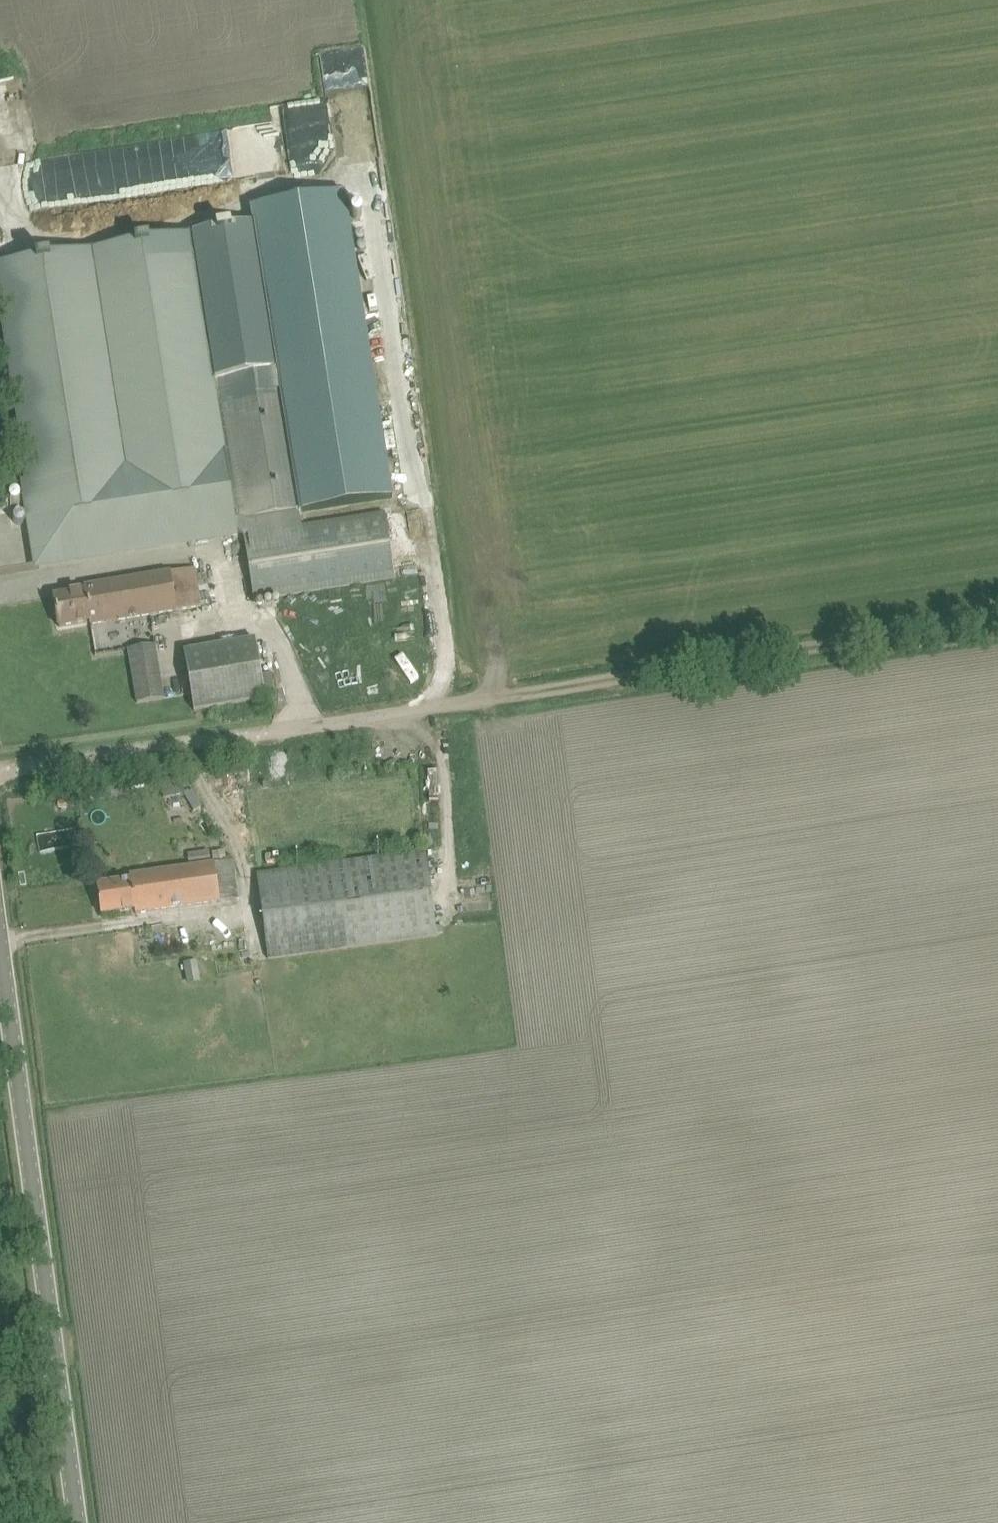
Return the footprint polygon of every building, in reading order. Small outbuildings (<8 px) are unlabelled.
[(253,207),(255,223),(302,510),(394,497),(345,192),(253,207)] [(213,379),(218,379),(275,369),(251,224),(0,263),(0,308),(27,478),(21,479),(27,522),(33,521),(35,529),(36,535),(39,541),(43,546),(48,550),(54,554),(60,556),(66,557),(73,556),(123,548),(237,530),(213,379)] [(280,399),(275,369),(218,379),(222,401),(230,455),(238,504),(241,520),(246,519),(257,517),(299,511),(280,399)] [(254,601),(396,579),(386,514),(385,511),(313,523),(302,524),(299,511),(257,517),(246,519),(248,533),(244,534),(254,601)] [(196,569),(105,584),(85,587),(85,590),(54,595),(59,627),(91,622),(91,625),(202,607),(196,569)] [(256,639),(184,651),(195,711),(266,699),(256,639)] [(138,703),(166,698),(157,644),(128,649),(138,703)] [(74,792),(57,795),(59,808),(76,806),(74,792)] [(426,849),(257,872),(269,960),(438,936),(438,934),(444,934),(443,925),(437,926),(426,849)] [(193,853),(194,865),(211,863),(209,850),(193,853)] [(171,909),(183,907),(238,899),(233,861),(217,863),(204,865),(150,872),(130,875),(131,879),(97,884),(101,913),(101,914),(109,913),(129,910),(135,909),(136,910),(136,913),(136,914),(145,913),(158,911),(171,909)] [(189,962),(190,980),(205,980),(204,961),(189,962)]
